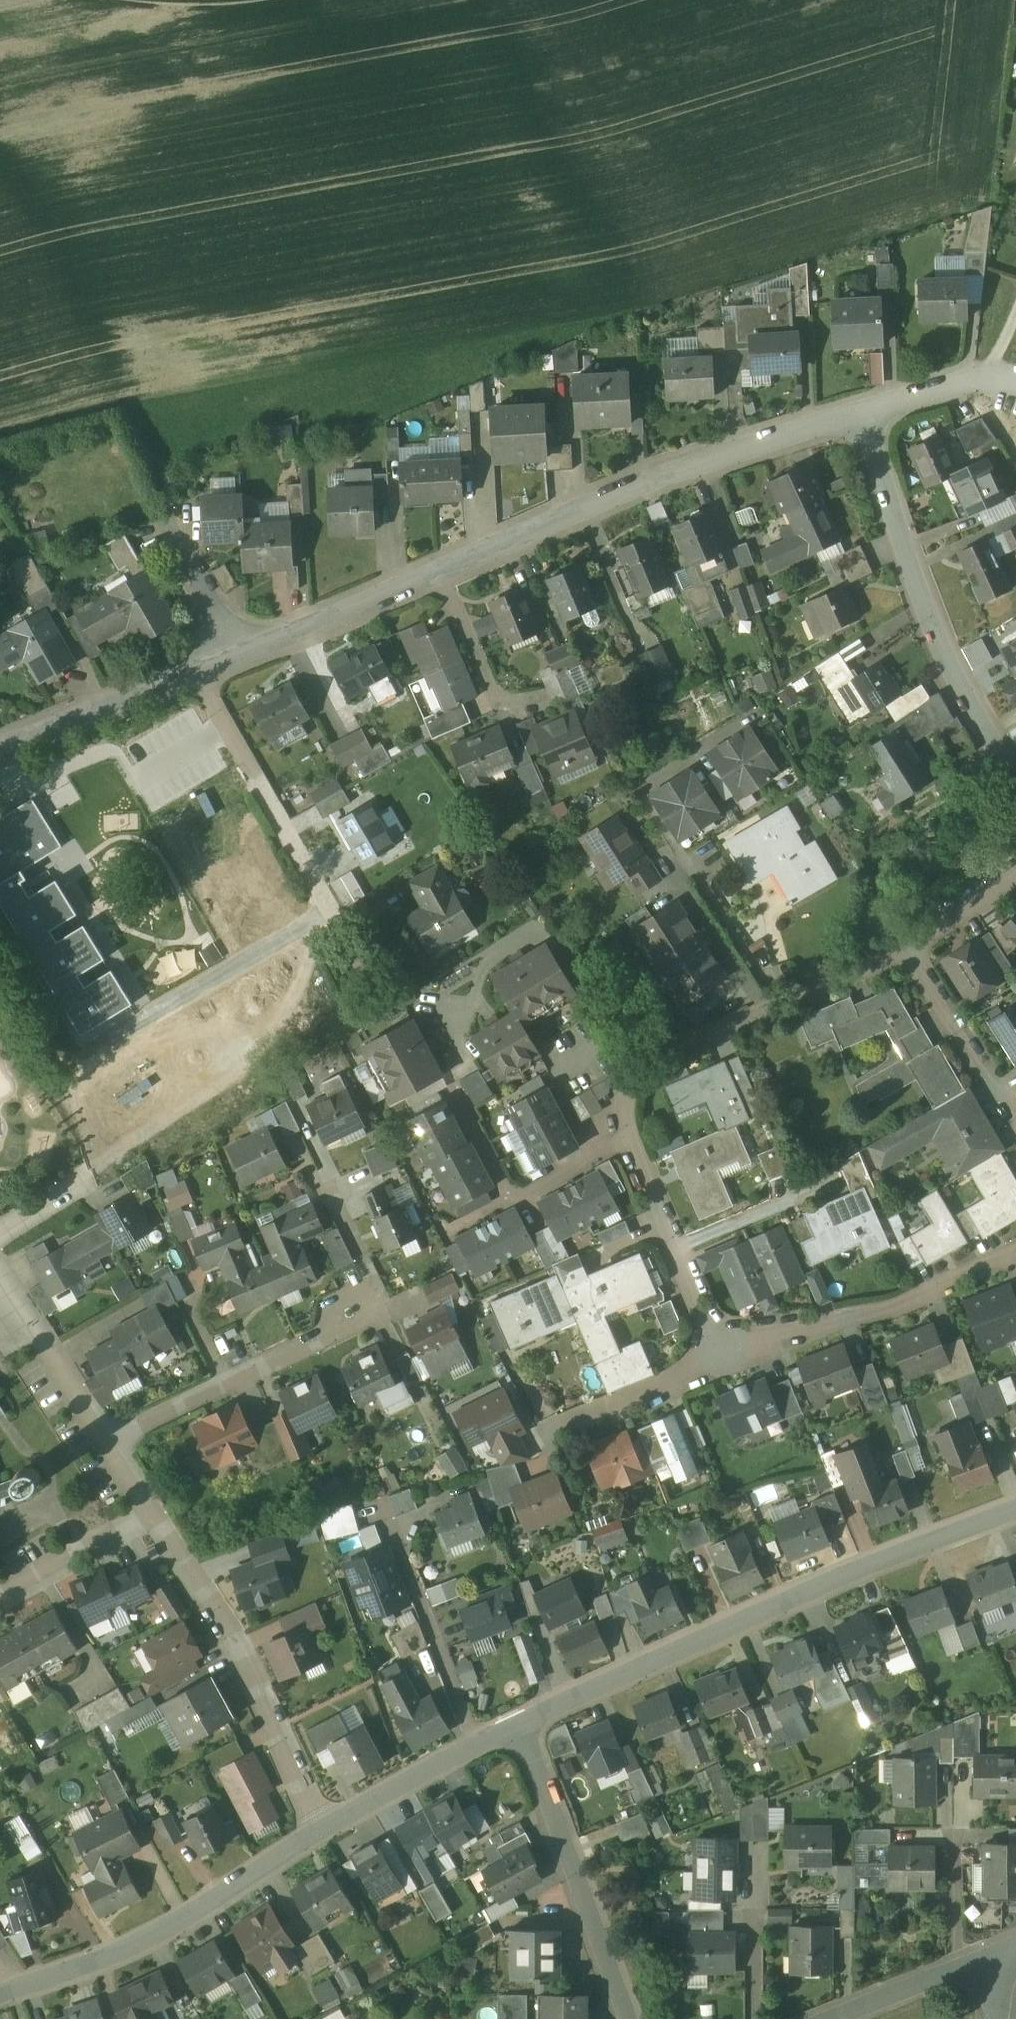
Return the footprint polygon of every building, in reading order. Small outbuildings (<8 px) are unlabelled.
[(987,251),(964,251),(965,276),(984,275),(987,251)] [(807,263),(789,269),(790,288),(792,317),(810,316),(807,263)] [(893,263),(877,264),(879,294),(894,293),(893,263)] [(966,280),(919,281),(920,312),(937,312),(937,319),(967,319),(966,280)] [(768,304),(735,306),(736,320),(737,344),(750,343),(749,337),(793,334),(792,317),(790,288),(767,289),(768,304)] [(881,299),(833,301),(834,347),(884,344),(883,320),(879,320),(878,311),(882,311),(881,299)] [(736,320),(724,321),(724,327),(725,350),(738,349),(737,344),(736,320)] [(724,327),(697,328),(697,340),(710,339),(710,353),(725,352),(725,350),(724,327)] [(793,334),(749,337),(750,343),(752,373),(801,369),(799,334),(793,334)] [(577,341),(553,351),(555,373),(579,372),(577,341)] [(883,353),(870,354),(871,386),(885,385),(883,353)] [(712,358),(666,360),(667,398),(714,396),(712,358)] [(629,375),(574,378),(576,426),(631,423),(631,411),(629,375)] [(484,380),(469,386),(471,412),(486,411),(484,380)] [(545,407),(491,410),(494,461),(546,458),(548,458),(547,446),(545,407)] [(470,410),(458,411),(459,434),(471,433),(470,410)] [(643,411),(631,411),(631,423),(632,423),(632,435),(644,435),(643,411)] [(982,418),(956,430),(967,453),(996,440),(982,418)] [(471,433),(459,434),(461,457),(472,456),(471,433)] [(399,437),(387,438),(389,461),(400,460),(399,437)] [(939,438),(911,451),(927,486),(951,475),(951,474),(956,472),(955,472),(939,438)] [(559,445),(547,446),(548,458),(546,458),(547,471),(561,470),(559,445)] [(571,445),(559,445),(561,470),(573,470),(571,445)] [(985,459),(955,472),(956,472),(951,474),(951,475),(970,516),(1004,501),(985,459)] [(430,462),(402,463),(404,500),(433,500),(430,462)] [(462,499),(461,462),(430,462),(433,500),(462,499)] [(810,466),(770,484),(783,512),(786,511),(786,510),(818,495),(819,495),(823,494),(810,466)] [(388,473),(365,474),(366,488),(373,488),(374,498),(389,497),(388,473)] [(303,484),(286,485),(288,517),(304,516),(303,484)] [(366,488),(329,491),(332,533),(376,530),(374,498),(373,488),(366,488)] [(818,495),(786,510),(786,511),(792,523),(781,529),(787,541),(798,537),(807,555),(807,556),(840,542),(819,495),(818,495)] [(241,497),(204,499),(206,541),(240,539),(240,543),(243,543),(241,520),(242,520),(241,497)] [(661,502),(647,508),(655,528),(670,521),(661,502)] [(703,513),(699,511),(692,514),(690,518),(691,521),(675,527),(691,565),(686,567),(687,570),(693,585),(709,578),(710,580),(728,572),(722,557),(723,557),(722,554),(723,553),(707,514),(704,515),(703,513)] [(986,527),(992,539),(1005,532),(1015,527),(1015,513),(986,527)] [(291,524),(261,525),(261,519),(242,520),(241,520),(243,543),(244,570),(286,567),(293,567),(291,524)] [(1005,532),(1013,550),(1015,549),(1015,527),(1005,532)] [(135,581),(77,614),(91,637),(93,636),(124,618),(139,644),(175,623),(124,534),(103,545),(118,571),(127,567),(135,581)] [(787,541),(763,552),(772,571),(807,555),(798,537),(787,541)] [(648,538),(619,550),(628,571),(619,575),(624,587),(662,571),(648,538)] [(1001,573),(986,541),(960,553),(974,585),(973,586),(981,603),(1011,590),(1003,572),(1001,573)] [(741,567),(756,563),(750,542),(735,546),(741,567)] [(859,545),(835,557),(842,570),(845,569),(866,559),(859,545)] [(30,555),(11,560),(15,567),(14,572),(18,579),(23,581),(31,597),(49,587),(30,555)] [(866,559),(845,569),(852,583),(872,573),(866,559)] [(225,564),(212,571),(224,592),(225,594),(238,586),(225,564)] [(293,567),(286,567),(288,590),(300,589),(298,566),(293,567)] [(578,568),(548,581),(565,621),(595,608),(578,568)] [(687,570),(675,574),(682,590),(693,585),(687,570)] [(693,585),(682,590),(699,629),(725,618),(710,580),(709,578),(693,585)] [(31,597),(28,599),(38,618),(46,615),(60,607),(49,587),(31,597)] [(755,614),(746,587),(732,592),(741,618),(755,614)] [(842,588),(810,603),(824,634),(859,618),(850,600),(848,601),(842,588)] [(640,591),(619,600),(626,618),(636,614),(635,611),(647,606),(640,591)] [(520,592),(491,604),(507,641),(536,629),(520,592)] [(91,637),(77,614),(67,620),(91,661),(103,654),(93,636),(91,637)] [(0,640),(0,669),(25,654),(40,681),(73,662),(46,615),(38,618),(0,640)] [(427,635),(422,623),(401,631),(407,645),(427,636),(427,635)] [(445,627),(427,635),(427,636),(407,645),(422,679),(427,677),(461,662),(456,651),(454,652),(448,638),(450,638),(445,627)] [(1003,649),(1015,674),(1015,643),(1003,649)] [(656,682),(677,674),(665,644),(644,652),(656,682)] [(373,645),(347,659),(344,655),(329,663),(348,698),(367,688),(387,676),(389,675),(373,645)] [(579,664),(571,645),(559,650),(567,669),(579,664)] [(559,648),(546,654),(551,667),(542,671),(548,688),(571,678),(567,669),(559,650),(559,648)] [(838,652),(816,666),(821,674),(843,660),(838,652)] [(843,660),(821,674),(840,703),(849,697),(862,716),(872,710),(854,681),(856,679),(843,660)] [(461,662),(427,677),(432,691),(441,710),(455,704),(456,706),(461,704),(475,697),(470,686),(468,687),(462,673),(464,672),(461,662)] [(856,679),(854,681),(872,710),(873,711),(886,702),(898,695),(899,694),(888,676),(886,678),(878,665),(856,679)] [(387,676),(367,688),(376,704),(396,693),(387,676)] [(571,678),(548,688),(557,707),(580,697),(571,678)] [(1004,687),(1014,705),(1015,704),(1015,680),(1004,687)] [(290,683),(250,704),(269,738),(308,717),(290,683)] [(793,685),(780,692),(788,706),(801,699),(793,685)] [(921,688),(903,699),(911,711),(928,700),(921,688)] [(432,691),(424,694),(432,714),(441,710),(432,691)] [(911,711),(897,720),(901,727),(899,728),(900,729),(892,734),(898,745),(899,745),(933,723),(936,729),(953,719),(938,694),(911,711)] [(901,700),(898,695),(886,702),(897,720),(911,711),(903,699),(901,700)] [(432,714),(423,718),(433,740),(469,724),(461,704),(456,706),(455,704),(432,714)] [(574,711),(538,727),(547,749),(546,749),(555,771),(593,754),(574,711)] [(538,727),(534,717),(517,725),(530,756),(546,749),(547,749),(538,727)] [(499,731),(469,743),(468,742),(452,749),(468,786),(471,785),(474,792),(491,785),(487,777),(489,776),(487,770),(513,760),(500,728),(498,729),(499,731)] [(364,729),(350,736),(355,747),(350,750),(354,759),(375,749),(374,748),(364,729)] [(777,770),(751,730),(739,738),(738,735),(729,741),(759,786),(767,781),(768,779),(769,779),(770,778),(768,777),(769,775),(777,770)] [(898,745),(892,734),(871,747),(889,774),(880,780),(887,790),(878,796),(887,809),(893,804),(895,806),(934,780),(923,765),(915,770),(899,745),(898,745)] [(350,736),(325,749),(336,769),(354,759),(350,750),(355,747),(350,736)] [(759,786),(729,741),(721,746),(723,749),(711,756),(719,769),(709,775),(725,799),(734,793),(737,796),(745,791),(750,792),(759,786)] [(382,743),(374,748),(375,749),(354,759),(364,778),(392,762),(382,743)] [(544,788),(533,762),(516,770),(528,796),(544,788)] [(692,772),(689,774),(687,772),(654,794),(656,796),(652,798),(678,838),(681,836),(683,839),(717,817),(715,814),(718,812),(692,772)] [(338,776),(311,792),(325,816),(353,800),(338,776)] [(393,791),(376,801),(373,796),(352,808),(355,813),(337,823),(343,833),(348,831),(362,856),(382,844),(380,839),(405,824),(397,811),(402,808),(393,791)] [(843,811),(833,796),(822,803),(832,818),(843,811)] [(33,802),(0,821),(0,904),(80,1037),(134,1005),(112,969),(85,985),(80,976),(105,961),(84,926),(55,944),(47,930),(73,914),(54,883),(29,898),(20,883),(25,880),(20,873),(61,848),(33,802)] [(787,810),(746,833),(755,850),(752,852),(764,874),(774,869),(792,901),(834,877),(815,843),(803,850),(792,829),(796,826),(787,810)] [(637,849),(617,816),(587,835),(595,849),(591,851),(604,872),(598,875),(607,890),(626,878),(649,864),(648,862),(640,850),(637,849)] [(746,833),(730,842),(752,881),(764,874),(752,852),(755,850),(746,833)] [(649,864),(626,878),(637,896),(661,880),(649,861),(648,862),(649,864)] [(437,869),(411,884),(418,895),(443,881),(437,869)] [(443,881),(418,895),(425,908),(451,894),(443,881)] [(425,908),(408,918),(428,952),(473,926),(453,892),(425,908)] [(653,917),(633,930),(682,1006),(701,993),(726,978),(705,945),(710,942),(703,931),(697,934),(677,902),(653,917)] [(646,907),(626,920),(633,930),(653,917),(646,907)] [(1004,928),(1003,929),(1015,942),(1015,916),(1004,928)] [(1003,929),(1004,928),(1000,924),(990,933),(1006,957),(1015,947),(1015,942),(1003,929)] [(990,933),(989,932),(977,940),(998,976),(999,975),(1012,967),(1006,957),(990,933)] [(977,940),(945,961),(970,1001),(1002,980),(999,975),(998,976),(977,940)] [(515,1013),(500,1023),(496,1018),(487,1023),(490,1029),(474,1038),(499,1079),(540,1054),(522,1025),(576,993),(547,945),(525,958),(522,953),(512,959),(515,964),(493,977),(515,1013)] [(893,990),(855,1007),(851,999),(802,1020),(814,1047),(836,1038),(840,1049),(887,1030),(893,1042),(919,1026),(917,1023),(914,1025),(893,990)] [(701,993),(682,1006),(688,1016),(708,1004),(701,993)] [(990,1020),(1015,1061),(1015,1004),(990,1020)] [(413,1020),(364,1046),(393,1102),(442,1076),(430,1053),(435,1050),(430,1041),(425,1043),(413,1020)] [(919,1026),(893,1042),(902,1059),(856,1086),(863,1101),(879,1094),(881,1099),(916,1079),(933,1108),(964,1090),(937,1044),(932,1047),(919,1026)] [(737,1091),(724,1063),(666,1088),(676,1109),(699,1100),(697,1096),(709,1091),(726,1129),(734,1126),(764,1113),(751,1085),(737,1091)] [(308,1096),(294,1067),(282,1075),(295,1102),(308,1096)] [(483,1069),(462,1079),(475,1104),(495,1094),(483,1069)] [(340,1073),(322,1082),(329,1096),(347,1087),(340,1073)] [(603,1082),(591,1089),(597,1099),(610,1092),(603,1082)] [(329,1096),(308,1107),(325,1143),(364,1123),(347,1087),(329,1096)] [(933,1108),(870,1145),(882,1166),(931,1138),(948,1166),(944,1168),(951,1181),(970,1171),(1001,1152),(1006,1149),(969,1087),(964,1090),(933,1108)] [(547,1088),(509,1108),(514,1117),(511,1118),(517,1129),(557,1109),(547,1088)] [(597,1099),(591,1089),(580,1096),(592,1116),(603,1110),(597,1099)] [(591,1116),(579,1096),(569,1102),(581,1122),(591,1116)] [(301,1130),(287,1101),(276,1108),(286,1137),(301,1130)] [(444,1102),(407,1122),(418,1144),(455,1125),(444,1102)] [(557,1109),(517,1129),(523,1140),(526,1139),(530,1147),(567,1128),(557,1109)] [(772,1148),(760,1120),(746,1126),(758,1155),(772,1148)] [(455,1125),(418,1144),(430,1166),(433,1164),(433,1163),(467,1146),(466,1145),(455,1125)] [(726,1129),(672,1152),(700,1218),(731,1205),(723,1186),(721,1187),(712,1165),(745,1151),(734,1126),(726,1129)] [(567,1128),(530,1147),(527,1148),(533,1160),(536,1158),(541,1168),(578,1148),(567,1128)] [(270,1130),(230,1149),(245,1181),(285,1162),(270,1130)] [(387,1142),(364,1151),(370,1165),(388,1157),(393,1155),(387,1142)] [(481,1166),(470,1143),(466,1145),(467,1146),(433,1163),(433,1164),(444,1185),(481,1166)] [(772,1148),(758,1155),(769,1181),(790,1173),(778,1146),(772,1148)] [(859,1151),(839,1163),(849,1186),(870,1177),(859,1151)] [(970,1171),(986,1198),(967,1209),(981,1233),(984,1238),(1015,1219),(1015,1178),(1001,1152),(970,1171)] [(388,1157),(370,1165),(374,1176),(392,1168),(388,1157)] [(147,1160),(121,1177),(132,1197),(133,1196),(138,1205),(152,1198),(147,1190),(157,1184),(147,1160)] [(620,1180),(610,1160),(596,1167),(598,1173),(599,1173),(607,1187),(620,1180)] [(493,1187),(481,1166),(444,1185),(456,1207),(493,1187)] [(176,1167),(160,1173),(172,1209),(196,1201),(188,1177),(180,1180),(176,1167)] [(598,1173),(570,1188),(588,1224),(618,1208),(607,1187),(599,1173),(598,1173)] [(853,1195),(804,1216),(805,1218),(815,1240),(821,1253),(858,1237),(866,1255),(888,1245),(868,1200),(879,1196),(870,1177),(849,1186),(853,1195)] [(391,1184),(364,1195),(374,1219),(401,1208),(391,1184)] [(570,1188),(540,1203),(551,1225),(559,1239),(560,1238),(588,1224),(570,1188)] [(953,1218),(937,1190),(919,1200),(932,1223),(910,1235),(925,1260),(927,1264),(967,1241),(953,1218)] [(132,1197),(110,1209),(111,1212),(107,1214),(106,1218),(101,1221),(103,1225),(117,1249),(152,1230),(138,1205),(133,1196),(132,1197)] [(295,1199),(270,1210),(276,1223),(288,1218),(287,1216),(300,1210),(295,1199)] [(401,1208),(374,1219),(386,1249),(417,1237),(411,1224),(420,1221),(413,1203),(401,1208)] [(300,1210),(287,1216),(288,1218),(276,1223),(263,1229),(274,1254),(262,1259),(265,1266),(272,1281),(273,1280),(279,1295),(280,1296),(317,1280),(304,1250),(303,1250),(299,1241),(324,1231),(313,1205),(300,1210)] [(516,1209),(487,1225),(505,1260),(534,1245),(535,1245),(530,1237),(516,1209)] [(967,1209),(953,1218),(967,1241),(981,1233),(967,1209)] [(183,1210),(169,1214),(181,1242),(194,1237),(183,1210)] [(805,1218),(794,1223),(804,1245),(815,1240),(805,1218)] [(625,1221),(598,1233),(602,1243),(610,1240),(611,1242),(630,1234),(625,1221)] [(103,1225),(34,1264),(45,1282),(53,1296),(82,1279),(77,1271),(117,1249),(103,1225)] [(236,1225),(193,1243),(204,1269),(219,1263),(239,1312),(279,1295),(273,1280),(272,1281),(265,1266),(256,1270),(236,1225)] [(505,1260),(487,1225),(457,1240),(458,1242),(472,1269),(475,1276),(478,1274),(479,1277),(491,1271),(490,1268),(505,1260)] [(559,1239),(551,1225),(541,1231),(558,1263),(570,1258),(560,1238),(559,1239)] [(780,1226),(750,1240),(774,1294),(790,1287),(789,1284),(803,1278),(780,1226)] [(354,1262),(338,1228),(321,1236),(337,1270),(354,1262)] [(558,1263),(541,1231),(530,1237),(535,1245),(534,1245),(546,1269),(553,1265),(558,1263)] [(925,1260),(910,1235),(898,1241),(910,1269),(925,1260)] [(33,1261),(52,1250),(47,1240),(27,1251),(33,1261)] [(750,1240),(735,1246),(739,1256),(720,1265),(736,1301),(753,1293),(757,1301),(760,1300),(766,1314),(778,1308),(772,1294),(774,1294),(750,1240)] [(472,1269),(458,1242),(445,1248),(459,1275),(472,1269)] [(733,1242),(713,1251),(719,1265),(720,1265),(739,1256),(735,1246),(733,1242)] [(558,1263),(553,1265),(558,1276),(563,1288),(586,1278),(576,1255),(570,1258),(558,1263)] [(586,1278),(563,1288),(574,1314),(576,1320),(595,1364),(619,1354),(618,1352),(602,1314),(636,1300),(640,1309),(663,1299),(659,1289),(654,1291),(639,1256),(605,1271),(607,1274),(597,1278),(595,1275),(586,1278)] [(818,1269),(806,1275),(812,1288),(823,1283),(818,1269)] [(170,1278),(179,1299),(188,1295),(179,1274),(170,1278)] [(452,1275),(425,1288),(431,1301),(458,1288),(452,1275)] [(558,1276),(493,1304),(496,1312),(511,1347),(512,1348),(576,1320),(574,1314),(563,1288),(558,1276)] [(166,1281),(141,1296),(149,1309),(157,1305),(160,1311),(177,1303),(166,1281)] [(53,1296),(45,1282),(29,1291),(46,1317),(60,1309),(53,1296)] [(966,1303),(983,1348),(987,1347),(992,1349),(1003,1345),(1005,1340),(1015,1335),(1015,1305),(1009,1287),(966,1303)] [(671,1300),(656,1307),(660,1316),(662,1315),(669,1333),(682,1327),(671,1300)] [(149,1309),(127,1321),(113,1329),(130,1362),(133,1360),(133,1361),(131,1362),(134,1368),(178,1345),(175,1338),(160,1311),(157,1305),(149,1309)] [(443,1308),(429,1315),(429,1314),(428,1314),(431,1321),(410,1331),(433,1379),(435,1378),(432,1374),(466,1357),(468,1362),(470,1361),(444,1306),(442,1307),(443,1308)] [(511,1347),(496,1312),(481,1319),(498,1353),(511,1347)] [(934,1325),(892,1342),(907,1378),(948,1361),(949,1361),(943,1346),(934,1325)] [(130,1362),(113,1329),(112,1329),(118,1340),(90,1356),(100,1376),(109,1391),(110,1390),(138,1375),(134,1368),(131,1362),(133,1361),(133,1360),(130,1362)] [(963,1338),(943,1346),(949,1361),(948,1361),(954,1379),(957,1378),(975,1372),(963,1338)] [(639,1343),(618,1352),(619,1354),(595,1364),(608,1393),(635,1381),(633,1375),(645,1369),(646,1372),(651,1370),(639,1343)] [(844,1345),(798,1363),(816,1409),(817,1408),(817,1406),(825,1403),(826,1395),(857,1383),(859,1383),(854,1369),(844,1345)] [(378,1347),(363,1354),(365,1359),(343,1369),(360,1405),(380,1395),(389,1414),(412,1402),(403,1382),(397,1385),(378,1347)] [(422,1380),(409,1353),(396,1359),(410,1386),(422,1380)] [(872,1362),(854,1369),(859,1383),(857,1383),(868,1411),(888,1404),(872,1362)] [(975,1372),(957,1378),(962,1393),(976,1388),(988,1419),(993,1417),(981,1387),(975,1372)] [(1008,1404),(1015,1401),(1015,1387),(1013,1375),(1001,1379),(1008,1404)] [(110,1390),(109,1391),(100,1376),(87,1383),(103,1407),(115,1400),(110,1390)] [(318,1376),(280,1394),(289,1414),(299,1431),(300,1431),(337,1414),(318,1376)] [(746,1384),(734,1388),(736,1392),(719,1399),(735,1436),(749,1430),(750,1433),(767,1426),(766,1423),(778,1418),(779,1418),(767,1388),(764,1380),(747,1387),(746,1384)] [(785,1380),(767,1388),(779,1418),(778,1418),(780,1422),(799,1414),(785,1380)] [(994,1383),(981,1387),(993,1417),(1009,1411),(1004,1399),(1001,1400),(994,1383)] [(976,1388),(962,1393),(974,1424),(988,1419),(976,1388)] [(508,1399),(494,1405),(490,1398),(457,1415),(469,1439),(486,1431),(493,1445),(494,1445),(516,1434),(524,1430),(508,1399)] [(230,1409),(209,1419),(210,1421),(196,1427),(203,1440),(199,1441),(197,1448),(203,1459),(209,1461),(212,1460),(214,1464),(225,1459),(226,1460),(246,1450),(256,1445),(250,1433),(249,1430),(246,1431),(242,1422),(244,1421),(237,1407),(231,1410),(230,1409)] [(299,1431),(289,1414),(275,1421),(290,1459),(308,1450),(300,1431),(299,1431)] [(699,1473),(674,1414),(652,1423),(677,1482),(699,1473)] [(275,1421),(250,1433),(256,1445),(246,1450),(258,1474),(290,1459),(275,1421)] [(976,1446),(967,1424),(932,1437),(941,1461),(946,1459),(959,1493),(994,1479),(981,1444),(976,1446)] [(703,1446),(694,1425),(685,1429),(694,1450),(703,1446)] [(642,1439),(638,1429),(626,1434),(643,1475),(654,1470),(641,1439),(642,1439)] [(516,1434),(494,1445),(504,1465),(515,1463),(529,1460),(516,1434)] [(626,1434),(589,1449),(597,1470),(596,1471),(600,1483),(612,1478),(611,1476),(618,1474),(622,1484),(643,1475),(626,1434)] [(837,1456),(836,1456),(846,1483),(852,1498),(861,1495),(859,1489),(869,1484),(871,1490),(882,1486),(876,1472),(883,1470),(877,1456),(871,1458),(866,1445),(837,1456)] [(834,1449),(819,1455),(833,1489),(846,1483),(836,1456),(837,1456),(834,1449)] [(915,1476),(906,1450),(893,1455),(902,1481),(915,1476)] [(463,1468),(455,1454),(444,1461),(453,1475),(463,1468)] [(504,1465),(487,1470),(498,1508),(517,1501),(513,1491),(524,1486),(515,1463),(504,1465)] [(20,1493),(24,1493),(28,1492),(32,1490),(35,1488),(39,1484),(41,1480),(41,1476),(40,1474),(38,1471),(35,1469),(32,1468),(27,1468),(23,1470),(18,1473),(13,1479),(0,1484),(0,1500),(20,1493)] [(524,1486),(513,1491),(517,1501),(527,1528),(569,1512),(555,1475),(524,1486)] [(882,1486),(871,1490),(869,1484),(859,1489),(861,1495),(873,1526),(907,1512),(895,1481),(882,1486)] [(410,1489),(389,1497),(396,1517),(418,1509),(410,1489)] [(845,1519),(835,1493),(822,1498),(832,1524),(845,1519)] [(483,1530),(472,1501),(470,1501),(468,1495),(456,1499),(459,1506),(437,1514),(448,1544),(483,1530)] [(814,1509),(775,1524),(789,1561),(828,1543),(823,1527),(832,1524),(822,1498),(812,1502),(814,1509)] [(351,1505),(320,1513),(327,1539),(358,1531),(351,1505)] [(702,1518),(677,1527),(686,1552),(711,1542),(702,1518)] [(621,1520),(593,1530),(600,1551),(628,1541),(621,1520)] [(376,1524),(361,1531),(370,1548),(384,1541),(376,1524)] [(282,1532),(248,1543),(248,1544),(253,1543),(259,1560),(257,1563),(257,1564),(272,1558),(275,1565),(291,1560),(282,1532)] [(743,1536),(712,1549),(719,1565),(716,1566),(731,1599),(752,1589),(750,1586),(762,1581),(743,1536)] [(389,1552),(347,1568),(367,1620),(408,1604),(389,1552)] [(257,1563),(233,1572),(246,1608),(280,1596),(274,1579),(277,1573),(275,1565),(272,1558),(257,1564),(257,1563)] [(994,1569),(993,1567),(968,1576),(981,1610),(1015,1597),(1015,1583),(1009,1564),(994,1569)] [(107,1580),(95,1586),(106,1610),(107,1609),(122,1602),(124,1608),(151,1596),(138,1567),(107,1580)] [(103,1570),(72,1583),(80,1600),(84,1610),(87,1609),(94,1625),(111,1617),(107,1609),(106,1610),(95,1586),(107,1580),(103,1570)] [(651,1574),(629,1584),(637,1602),(659,1592),(651,1574)] [(434,1604),(464,1594),(458,1576),(428,1586),(434,1604)] [(536,1595),(529,1579),(519,1584),(533,1617),(543,1613),(536,1595)] [(572,1580),(536,1595),(543,1613),(549,1626),(550,1627),(565,1621),(585,1612),(572,1580)] [(185,1611),(168,1584),(156,1591),(173,1619),(185,1611)] [(629,1584),(610,1592),(616,1615),(626,1611),(632,1623),(643,1618),(636,1603),(637,1602),(629,1584)] [(509,1587),(481,1597),(483,1602),(463,1609),(473,1637),(510,1624),(504,1607),(515,1603),(509,1587)] [(637,1602),(636,1603),(643,1618),(649,1632),(682,1617),(669,1587),(637,1602)] [(931,1593),(905,1602),(917,1635),(939,1627),(939,1624),(953,1619),(942,1587),(930,1591),(931,1593)] [(607,1594),(593,1600),(601,1619),(614,1613),(607,1594)] [(87,1609),(84,1610),(80,1600),(68,1606),(83,1630),(94,1625),(87,1609)] [(316,1603),(280,1619),(287,1635),(307,1627),(307,1628),(323,1621),(316,1603)] [(0,1639),(0,1677),(7,1690),(79,1650),(55,1608),(0,1639)] [(909,1650),(889,1609),(871,1616),(883,1647),(880,1648),(884,1660),(909,1650)] [(870,1614),(849,1622),(850,1624),(837,1629),(836,1627),(848,1660),(880,1648),(883,1647),(871,1616),(870,1614)] [(418,1621),(390,1635),(403,1658),(427,1645),(418,1621)] [(565,1621),(550,1627),(549,1626),(546,1627),(552,1641),(558,1639),(557,1637),(570,1632),(565,1621)] [(570,1632),(557,1637),(558,1639),(570,1667),(608,1651),(595,1621),(570,1632)] [(980,1644),(972,1622),(956,1627),(964,1649),(980,1644)] [(184,1623),(145,1646),(159,1672),(162,1677),(192,1659),(201,1653),(184,1623)] [(287,1635),(267,1644),(282,1679),(317,1663),(312,1651),(317,1649),(307,1628),(307,1627),(287,1635)] [(528,1634),(516,1639),(525,1662),(537,1657),(528,1634)] [(810,1637),(785,1647),(787,1650),(772,1655),(783,1686),(809,1676),(824,1671),(818,1656),(810,1637)] [(880,1648),(848,1660),(848,1661),(849,1661),(854,1675),(859,1673),(860,1676),(867,1678),(882,1673),(885,1666),(883,1661),(884,1660),(880,1648)] [(846,1690),(828,1651),(818,1656),(824,1671),(809,1676),(825,1710),(850,1698),(846,1690)] [(481,1684),(474,1657),(458,1661),(465,1688),(481,1684)] [(192,1659),(162,1677),(159,1672),(155,1674),(150,1691),(153,1696),(198,1670),(192,1659)] [(420,1703),(397,1662),(378,1672),(400,1713),(420,1703)] [(735,1667),(695,1683),(709,1716),(748,1700),(735,1667)] [(208,1677),(165,1701),(188,1740),(231,1716),(208,1677)] [(860,1683),(846,1690),(850,1698),(863,1725),(877,1718),(860,1683)] [(131,1707),(119,1687),(74,1712),(86,1733),(120,1714),(131,1707)] [(793,1691),(771,1701),(780,1720),(802,1710),(793,1691)] [(668,1694),(635,1707),(646,1736),(680,1724),(668,1694)] [(131,1707),(120,1714),(126,1725),(157,1708),(151,1697),(131,1707)] [(400,1713),(396,1716),(413,1749),(450,1730),(432,1697),(420,1703),(400,1713)] [(761,1706),(746,1711),(756,1736),(771,1730),(761,1706)] [(340,1713),(306,1731),(317,1753),(333,1745),(331,1742),(350,1733),(340,1713)] [(609,1721),(577,1734),(588,1760),(590,1760),(597,1776),(626,1764),(619,1747),(620,1747),(609,1721)] [(569,1723),(546,1732),(557,1757),(579,1748),(569,1723)] [(350,1733),(331,1742),(333,1745),(351,1780),(382,1764),(362,1726),(350,1733)] [(716,1755),(702,1726),(695,1728),(707,1759),(716,1755)] [(695,1728),(683,1734),(695,1764),(707,1759),(695,1728)] [(953,1737),(940,1737),(940,1763),(953,1763),(953,1737)] [(237,1739),(205,1756),(215,1775),(222,1772),(221,1770),(246,1757),(237,1739)] [(246,1757),(221,1770),(222,1772),(252,1830),(275,1818),(263,1794),(270,1790),(251,1755),(246,1757)] [(933,1759),(897,1758),(897,1777),(895,1777),(895,1805),(933,1805),(933,1759)] [(974,1758),(973,1797),(1015,1798),(1015,1759),(974,1758)] [(709,1805),(720,1800),(725,1813),(741,1806),(722,1761),(695,1772),(709,1805)] [(641,1767),(628,1772),(634,1788),(630,1790),(634,1801),(654,1793),(641,1767)] [(115,1769),(98,1778),(116,1814),(121,1812),(117,1803),(129,1797),(115,1769)] [(478,1840),(453,1796),(425,1812),(448,1852),(461,1844),(464,1848),(478,1840)] [(770,1796),(753,1802),(754,1840),(754,1841),(769,1840),(770,1796)] [(753,1802),(741,1807),(741,1840),(754,1840),(753,1802)] [(213,1807),(185,1822),(202,1855),(230,1840),(213,1807)] [(116,1814),(77,1834),(94,1869),(95,1868),(118,1857),(139,1847),(121,1812),(116,1814)] [(448,1852),(425,1812),(397,1828),(427,1880),(441,1872),(434,1860),(448,1852)] [(642,1812),(615,1823),(622,1841),(649,1830),(642,1812)] [(657,1837),(673,1832),(667,1813),(651,1818),(657,1837)] [(182,1839),(170,1814),(155,1821),(168,1846),(182,1839)] [(520,1822),(500,1833),(506,1843),(526,1832),(520,1822)] [(831,1828),(787,1828),(786,1864),(830,1865),(831,1828)] [(890,1829),(854,1829),(854,1844),(890,1844),(890,1829)] [(31,1834),(18,1842),(30,1861),(43,1852),(31,1834)] [(407,1871),(389,1838),(378,1844),(397,1877),(407,1871)] [(504,1858),(493,1838),(481,1845),(492,1864),(504,1858)] [(736,1839),(696,1838),(695,1896),(695,1898),(721,1898),(734,1898),(736,1839)] [(376,1840),(351,1855),(375,1897),(400,1882),(397,1877),(378,1844),(376,1840)] [(984,1845),(984,1894),(1015,1894),(1015,1844),(984,1845)] [(492,1864),(482,1870),(499,1901),(499,1902),(513,1894),(541,1879),(533,1863),(536,1861),(527,1845),(492,1864)] [(934,1849),(890,1848),(889,1888),(934,1889),(934,1849)] [(118,1857),(95,1868),(100,1879),(123,1867),(118,1857)] [(100,1879),(85,1886),(100,1916),(140,1896),(125,1866),(100,1879)] [(330,1869),(292,1892),(315,1929),(353,1906),(330,1869)] [(42,1870),(10,1881),(25,1928),(57,1917),(42,1870)] [(437,1880),(422,1889),(439,1919),(454,1911),(437,1880)] [(499,1901),(485,1909),(492,1922),(519,1907),(513,1894),(499,1902),(499,1901)] [(721,1898),(695,1898),(695,1896),(688,1903),(688,1909),(721,1909),(721,1898)] [(269,1907),(235,1928),(245,1943),(244,1944),(252,1956),(253,1956),(262,1970),(275,1962),(281,1970),(297,1960),(288,1946),(292,1943),(269,1907)] [(721,1909),(688,1909),(688,1933),(723,1933),(724,1909),(721,1909)] [(854,1909),(840,1909),(840,1938),(854,1938),(854,1909)] [(488,1924),(460,1940),(467,1951),(494,1936),(488,1924)] [(830,1926),(792,1926),(792,1973),(830,1974),(830,1926)] [(0,1929),(0,1950),(9,1944),(0,1929)] [(558,1930),(518,1930),(518,1978),(533,1978),(533,1980),(540,1980),(541,1978),(558,1978),(558,1930)] [(319,1933),(295,1948),(311,1975),(335,1961),(319,1933)] [(723,1933),(688,1933),(688,1972),(734,1971),(735,1933),(723,1933)] [(215,1942),(180,1962),(198,1994),(233,1974),(215,1942)] [(349,1996),(365,1988),(353,1964),(337,1971),(349,1996)] [(114,1994),(117,2009),(122,2018),(155,2018),(151,2012),(174,2001),(174,2002),(175,2002),(160,1971),(114,1994)] [(262,2000),(246,1971),(229,1981),(246,2009),(262,2000)] [(314,1985),(322,2005),(341,1998),(333,1977),(314,1985)] [(512,1994),(512,2018),(527,2018),(527,1995),(512,1994)] [(544,1995),(543,2018),(586,2018),(586,1995),(544,1995)] [(81,2006),(83,2012),(86,2018),(103,2018),(97,2000),(81,2006)]
